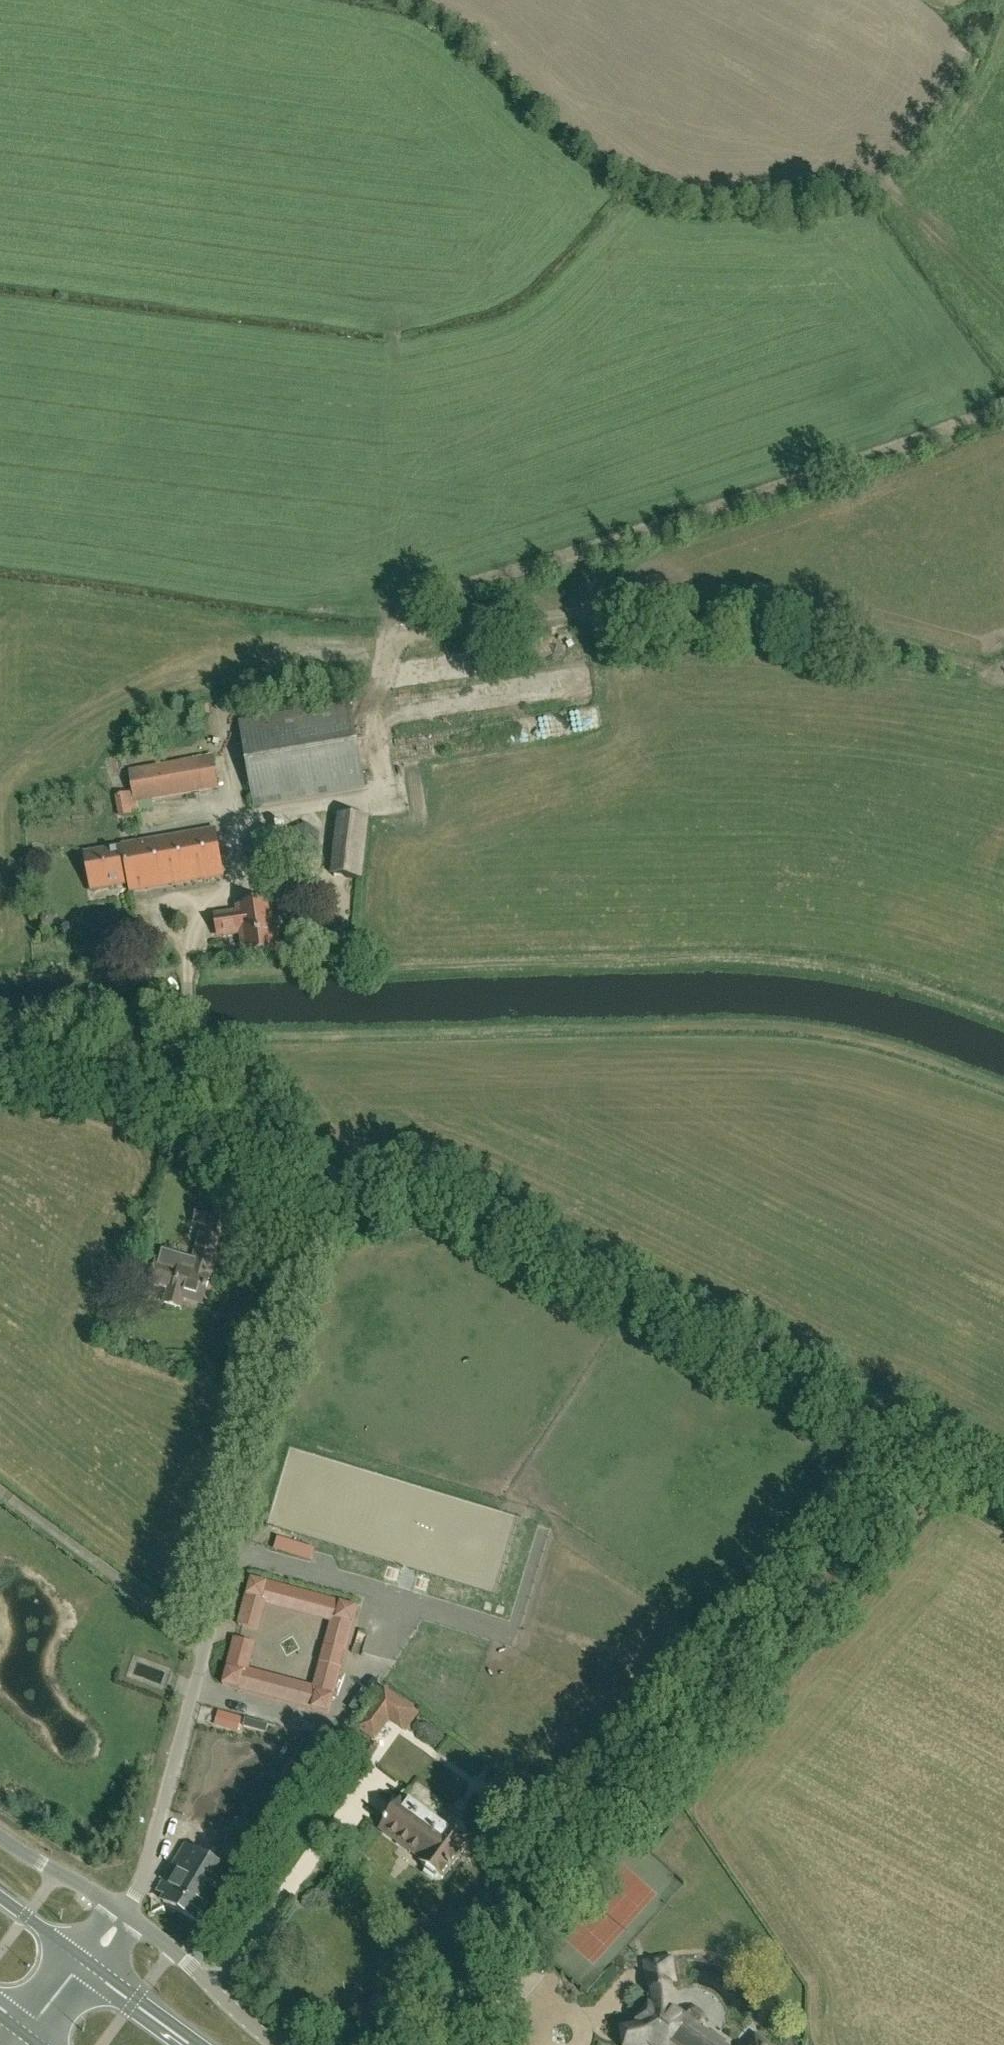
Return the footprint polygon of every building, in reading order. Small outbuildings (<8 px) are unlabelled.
[(256,806),(365,786),(351,703),(241,722),(256,806)] [(137,805),(221,789),(215,754),(131,770),(137,805)] [(364,880),(371,819),(340,815),(333,876),(364,880)] [(320,852),(322,834),(308,824),(293,831),(291,848),(305,858),(320,852)] [(271,868),(288,855),(285,831),(265,826),(249,839),(252,861),(271,868)] [(132,893),(224,876),(216,830),(123,846),(123,848),(86,855),(92,891),(130,885),(132,893)] [(247,955),(280,950),(273,904),(241,909),(241,913),(218,916),(221,936),(244,933),(247,955)] [(208,1295),(231,1211),(200,1203),(195,1224),(203,1226),(192,1262),(182,1259),(180,1265),(159,1260),(154,1279),(172,1284),(168,1299),(187,1304),(190,1290),(208,1295)] [(360,1606),(254,1576),(241,1623),(258,1628),(266,1598),(338,1618),(330,1647),(347,1652),(360,1606)] [(254,1641),(238,1636),(225,1683),(331,1712),(344,1665),(327,1661),(319,1690),(246,1670),(254,1641)] [(373,1707),(360,1726),(377,1739),(392,1718),(404,1726),(417,1708),(395,1692),(380,1713),(373,1707)] [(219,1713),(216,1725),(238,1731),(242,1720),(219,1713)] [(246,1720),(244,1727),(267,1733),(268,1726),(246,1720)] [(443,1879),(471,1842),(451,1827),(449,1829),(405,1797),(382,1827),(425,1859),(422,1863),(425,1866),(427,1871),(435,1877),(439,1876),(443,1879)] [(182,1911),(213,1860),(186,1843),(158,1890),(167,1896),(164,1900),(182,1911)] [(213,1860),(182,1911),(199,1921),(202,1916),(211,1922),(239,1875),(213,1860)] [(700,2029),(702,2026),(687,2015),(684,2018),(676,2012),(671,1982),(676,1982),(673,1959),(647,1964),(651,1984),(654,2005),(653,2005),(638,2026),(639,2027),(624,2029),(627,2044),(652,2044),(722,2044),(700,2029)]
